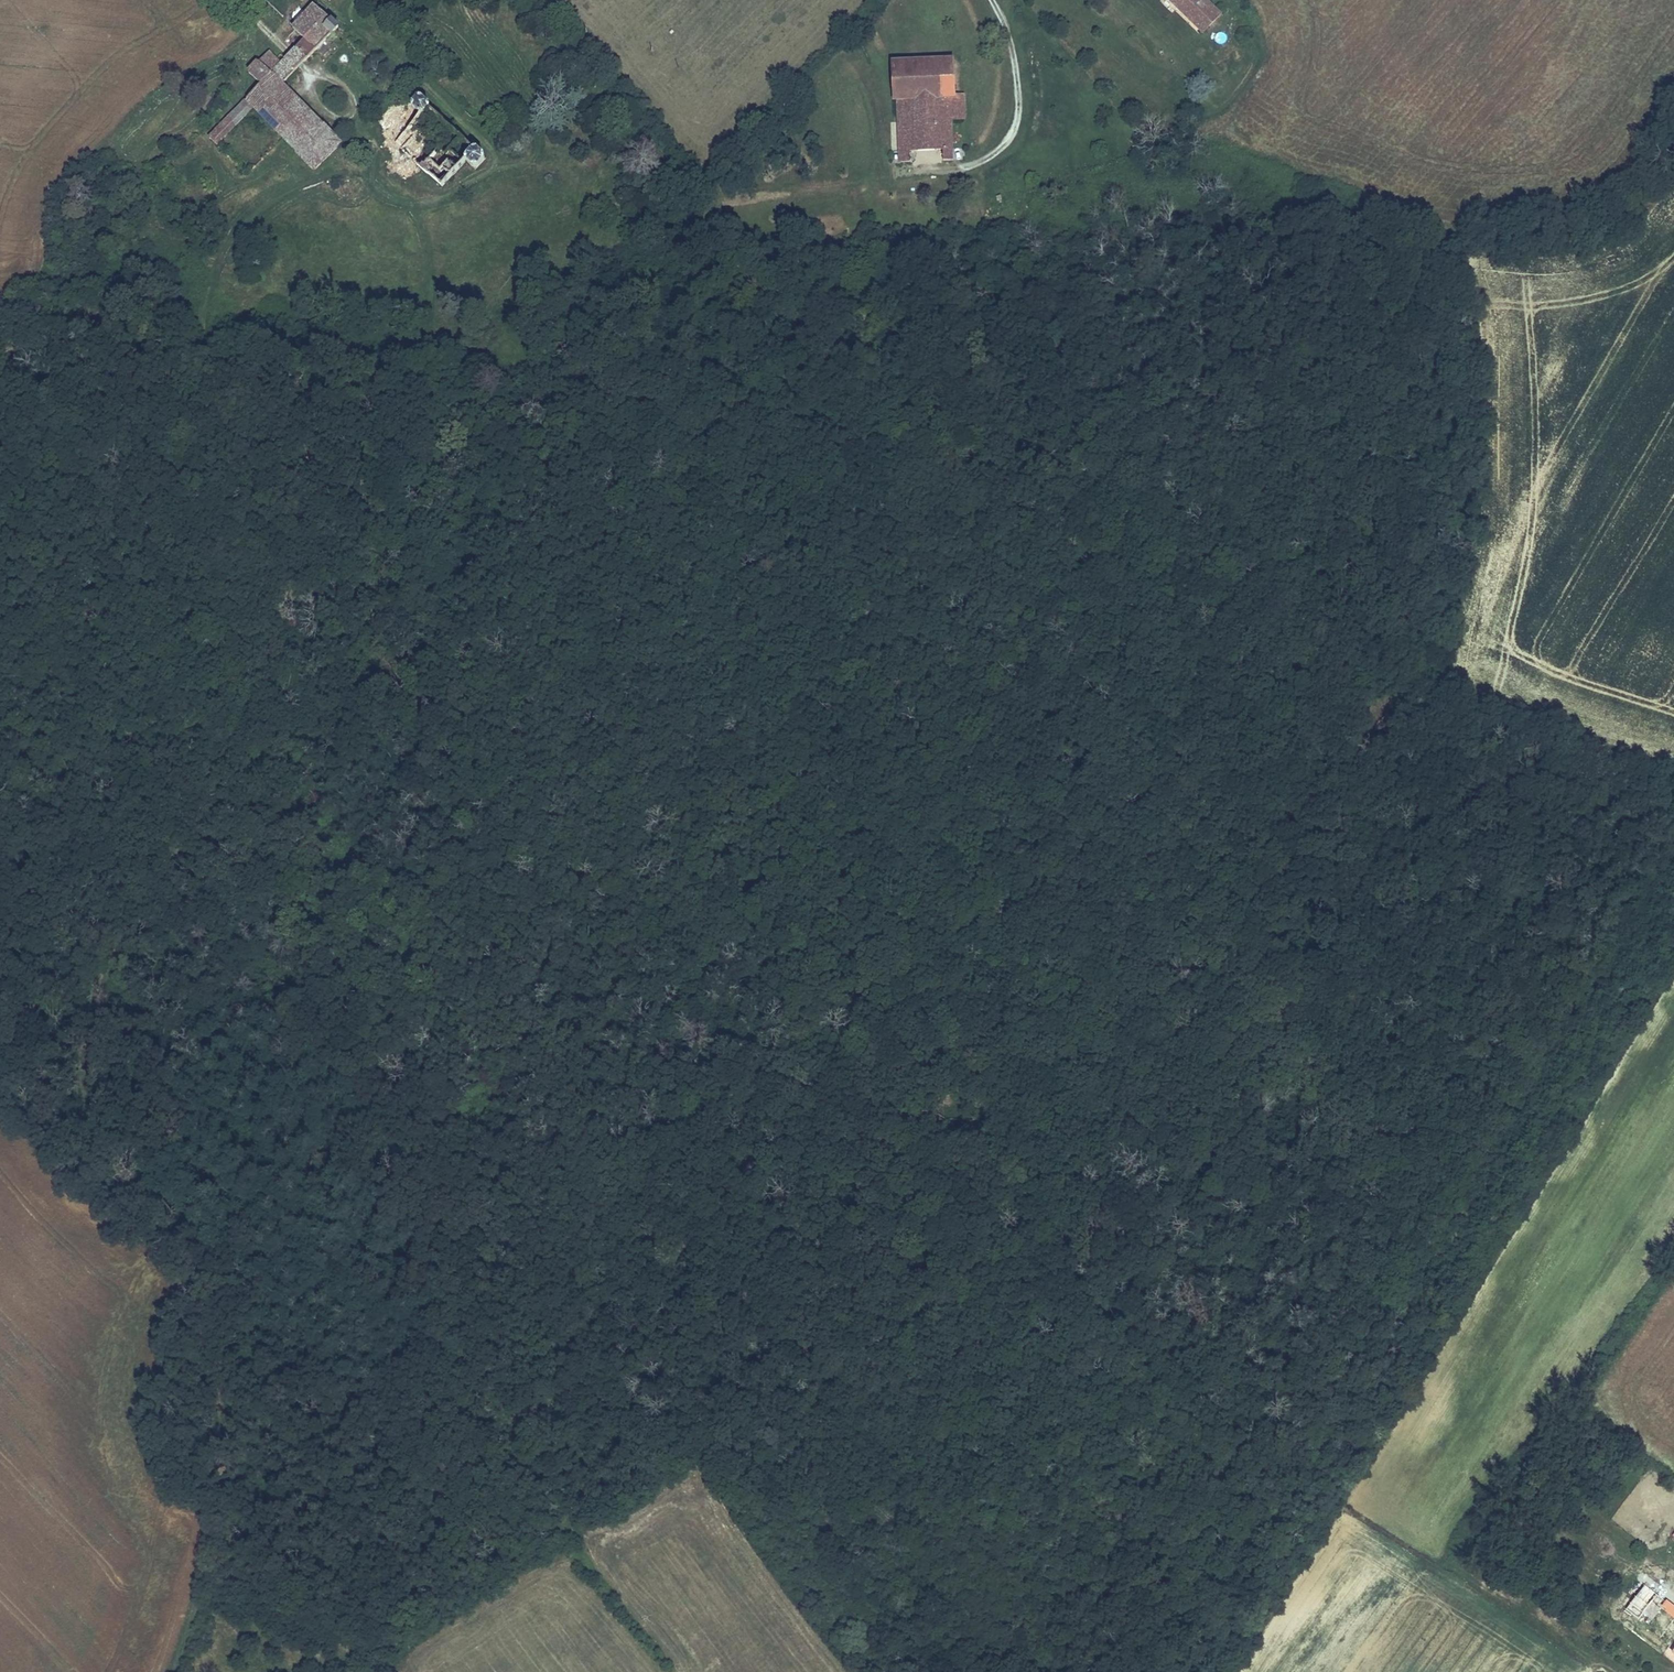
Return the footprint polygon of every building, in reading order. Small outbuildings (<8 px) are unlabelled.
[(1208,0),(1169,0),(1196,25),(1214,7),(1208,0)] [(292,24),(293,25),(306,38),(281,62),(269,50),(247,72),(259,85),(209,135),(217,145),(254,108),(313,166),(339,139),(283,80),(340,23),(315,1),(292,24)] [(1220,12),(1214,7),(1196,25),(1202,31),(1220,12)] [(944,158),(953,158),(950,93),(956,93),(955,58),(893,60),(893,94),(898,94),(901,158),(911,158),(910,148),(920,148),(919,133),(936,133),(937,147),(943,147),(944,158)] [(420,91),(417,94),(409,103),(420,114),(396,140),(442,185),(466,159),(474,167),(486,154),(483,150),(475,142),(472,143),(430,104),(432,102),(420,91)] [(956,93),(950,93),(953,158),(967,157),(965,92),(956,93)] [(936,133),(919,133),(920,148),(937,147),(936,133)] [(1652,1620),(1666,1604),(1657,1596),(1643,1612),(1652,1620)]
